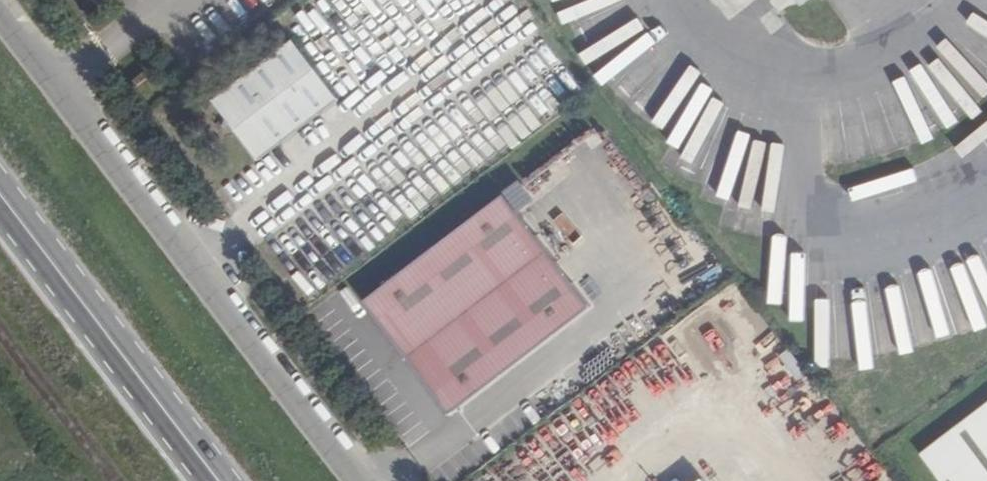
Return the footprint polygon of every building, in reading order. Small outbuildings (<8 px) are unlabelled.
[(340,97),(295,39),(215,100),(260,158),(340,97)] [(366,300),(451,412),(590,307),(505,195),(366,300)] [(942,480),(986,480),(986,404),(921,454),(942,480)]
